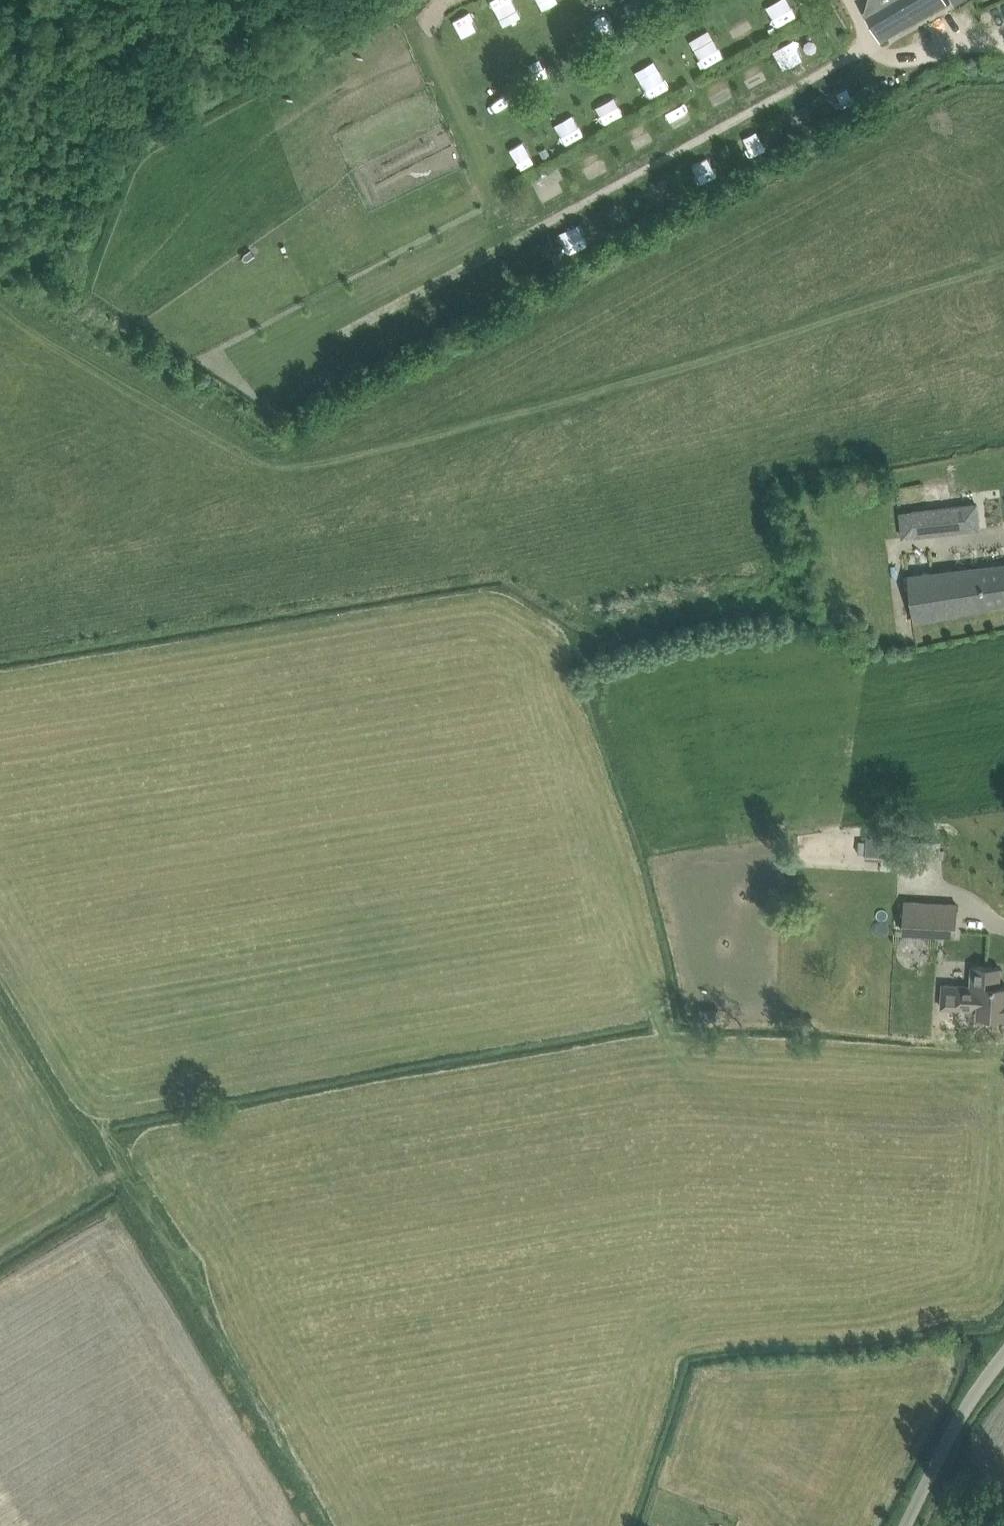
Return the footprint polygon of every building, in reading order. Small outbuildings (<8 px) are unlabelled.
[(503,22),(519,14),(512,0),(492,0),(503,22)] [(764,8),(774,26),(795,14),(787,0),(778,0),(764,8)] [(881,8),(866,16),(880,41),(948,2),(947,0),(876,0),(881,8)] [(460,36),(476,29),(468,12),(453,19),(460,36)] [(727,26),(736,46),(759,36),(749,16),(727,26)] [(699,65),(721,58),(711,29),(689,36),(699,65)] [(797,37),(773,49),(781,65),(805,53),(797,37)] [(757,63),(739,72),(748,90),(766,81),(757,63)] [(657,65),(637,76),(648,95),(668,83),(657,65)] [(704,88),(712,104),(735,93),(727,77),(704,88)] [(600,122),(618,113),(608,93),(590,102),(600,122)] [(572,115),(552,125),(561,143),(582,133),(572,115)] [(746,157),(766,149),(758,131),(739,140),(746,157)] [(518,169),(534,161),(524,140),(508,147),(518,169)] [(697,184),(716,174),(706,155),(687,164),(697,184)] [(541,206),(564,197),(555,173),(532,182),(541,206)] [(648,189),(656,205),(672,197),(664,180),(648,189)] [(560,235),(567,252),(585,245),(578,228),(560,235)] [(916,536),(936,534),(933,508),(913,510),(916,536)] [(915,621),(1003,603),(1003,564),(909,574),(915,621)] [(902,932),(956,935),(958,901),(904,899),(902,932)] [(978,1015),(1003,1017),(1003,986),(1000,986),(1001,968),(970,966),(968,990),(955,989),(955,988),(943,987),(942,1006),(979,1009),(978,1015)]
